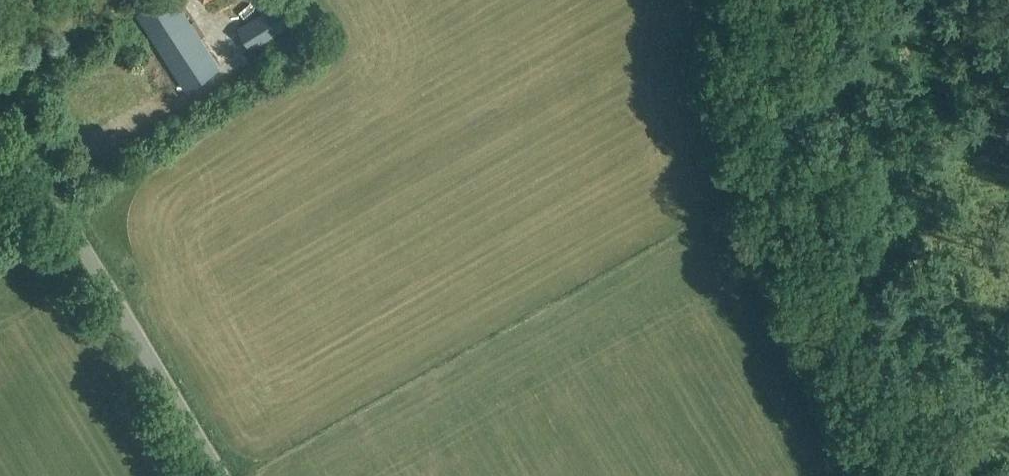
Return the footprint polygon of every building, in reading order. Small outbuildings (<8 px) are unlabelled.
[(136,15),(186,90),(219,68),(208,51),(203,55),(196,44),(201,40),(175,0),(159,0),(136,15)] [(291,24),(279,3),(238,30),(249,50),(291,24)]
